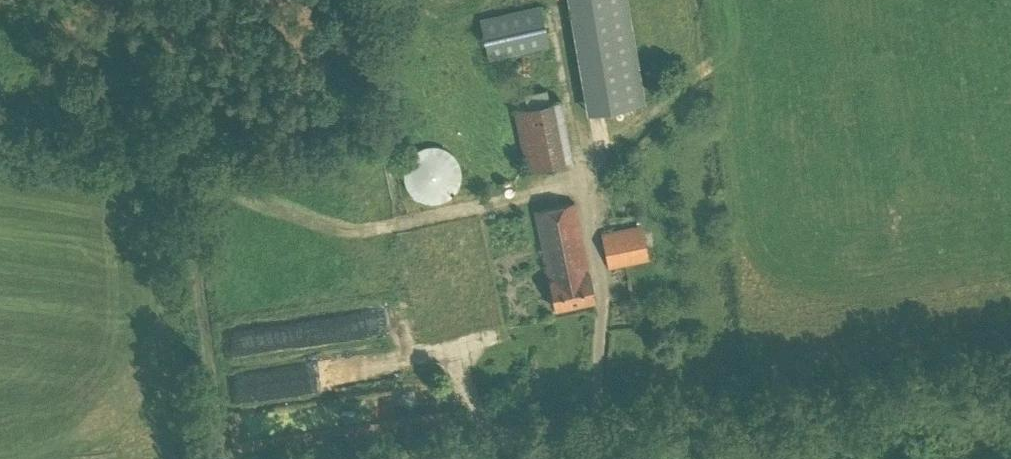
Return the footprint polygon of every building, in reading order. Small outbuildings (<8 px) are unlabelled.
[(587,111),(643,101),(626,0),(568,0),(587,111)] [(486,40),(543,26),(544,26),(540,5),(516,10),(481,19),(486,40)] [(543,26),(486,40),(490,57),(548,44),(543,26)] [(523,170),(568,161),(556,99),(511,108),(523,170)] [(459,182),(460,176),(459,171),(458,166),(456,161),(453,156),(449,153),(444,150),(439,148),(434,147),(429,147),(423,148),(418,150),(414,153),(410,156),(407,161),(404,165),(403,171),(403,176),(404,181),(405,186),(408,191),(411,195),(416,199),(420,201),(426,203),(431,203),(436,203),(442,201),(446,199),(451,195),(454,191),(457,187),(459,182)] [(535,210),(555,308),(594,300),(574,202),(535,210)] [(600,232),(608,268),(648,259),(640,224),(600,232)]
